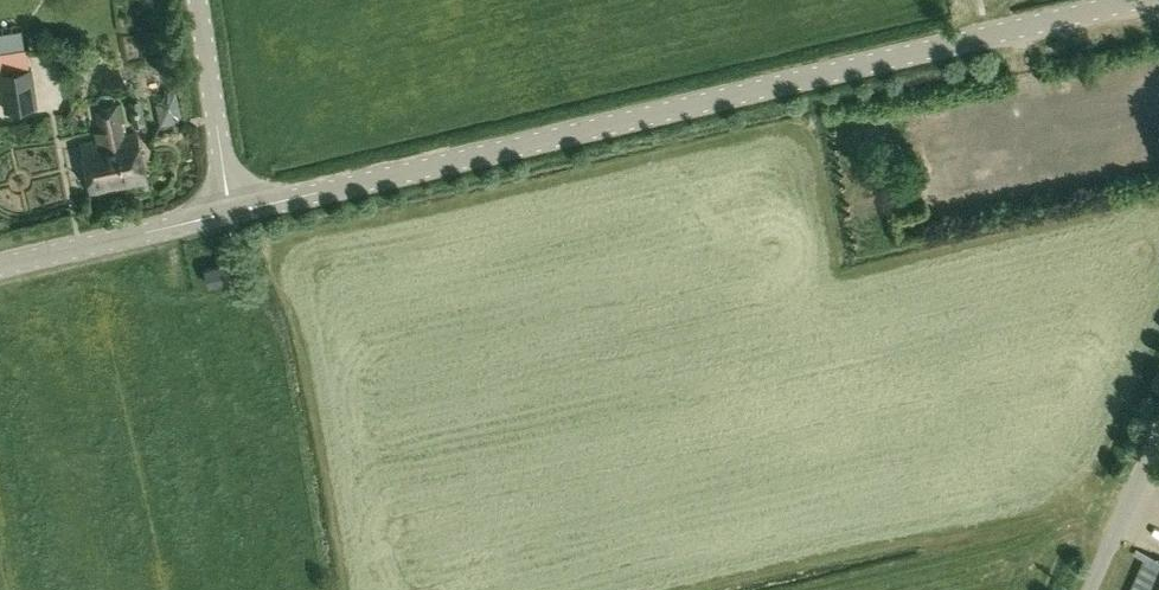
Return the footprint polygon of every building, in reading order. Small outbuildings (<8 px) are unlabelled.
[(0,34),(0,54),(25,50),(22,31),(0,34)] [(0,54),(0,81),(4,108),(37,104),(32,68),(30,69),(27,50),(25,50),(0,54)] [(123,134),(117,105),(97,109),(103,139),(81,143),(91,191),(146,180),(136,132),(123,134)] [(134,125),(146,122),(142,106),(131,108),(134,125)] [(231,262),(205,267),(208,279),(233,273),(231,262)] [(1135,547),(1132,555),(1143,560),(1129,589),(1158,589),(1158,558),(1135,547)]
